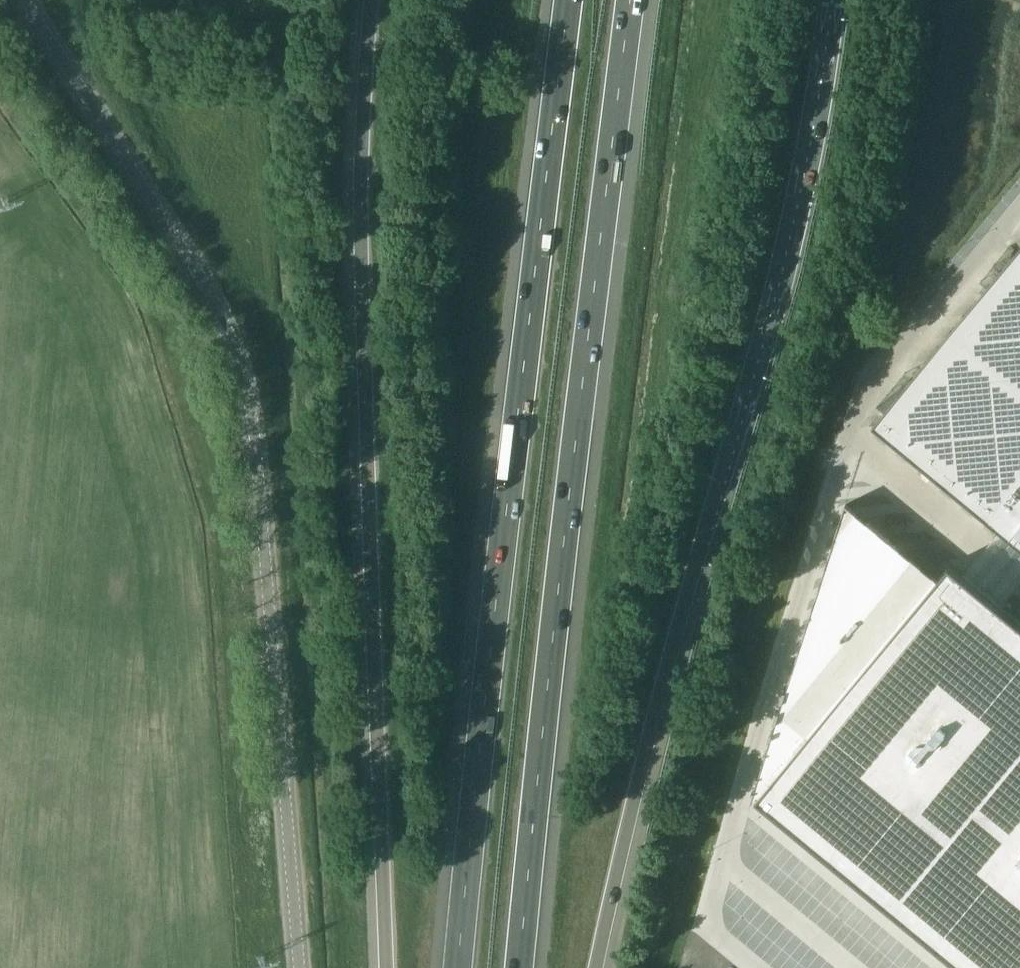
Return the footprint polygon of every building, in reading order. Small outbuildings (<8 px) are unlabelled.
[(873,425),(1019,546),(1019,247),(873,425)] [(787,690),(780,710),(809,734),(937,579),(845,504),(787,690)] [(758,796),(966,967),(1019,967),(1019,621),(950,563),(937,579),(809,734),(758,796)]
